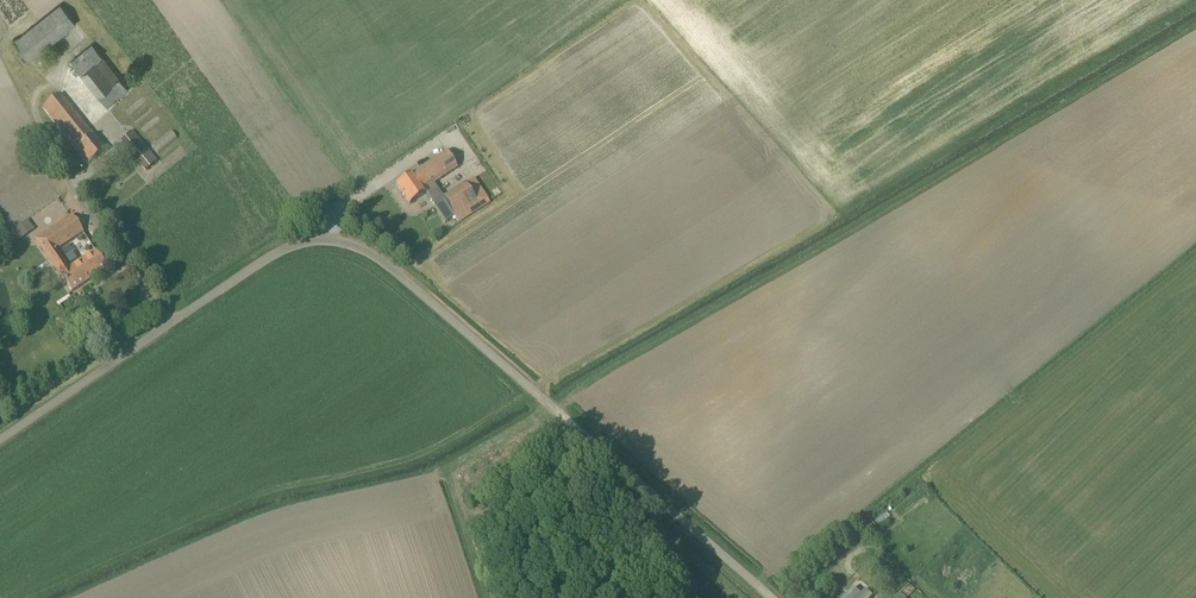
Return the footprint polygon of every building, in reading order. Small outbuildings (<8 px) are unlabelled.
[(28,62),(38,54),(76,24),(61,5),(13,43),(28,62)] [(107,107),(117,100),(128,91),(92,45),(71,62),(107,107)] [(89,164),(106,151),(60,93),(43,107),(89,164)] [(146,170),(155,163),(157,161),(132,131),(122,140),(146,170)] [(446,222),(452,217),(441,201),(431,185),(458,168),(447,151),(396,185),(409,204),(426,193),(446,222)] [(466,184),(441,201),(452,217),(454,216),(459,222),(482,208),(466,184)] [(70,267),(58,249),(83,233),(72,217),(37,240),(72,292),(107,268),(95,250),(70,267)] [(841,597),(869,597),(877,589),(868,582),(862,589),(860,587),(855,583),(841,597)]
